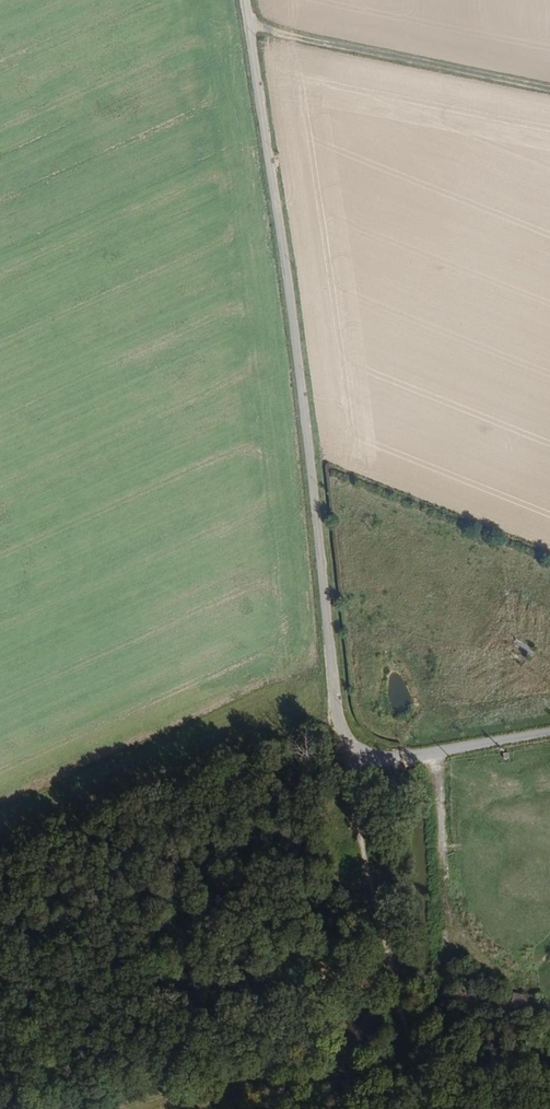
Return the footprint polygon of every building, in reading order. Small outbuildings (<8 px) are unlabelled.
[(513,648),(529,655),(532,646),(516,640),(513,648)]
